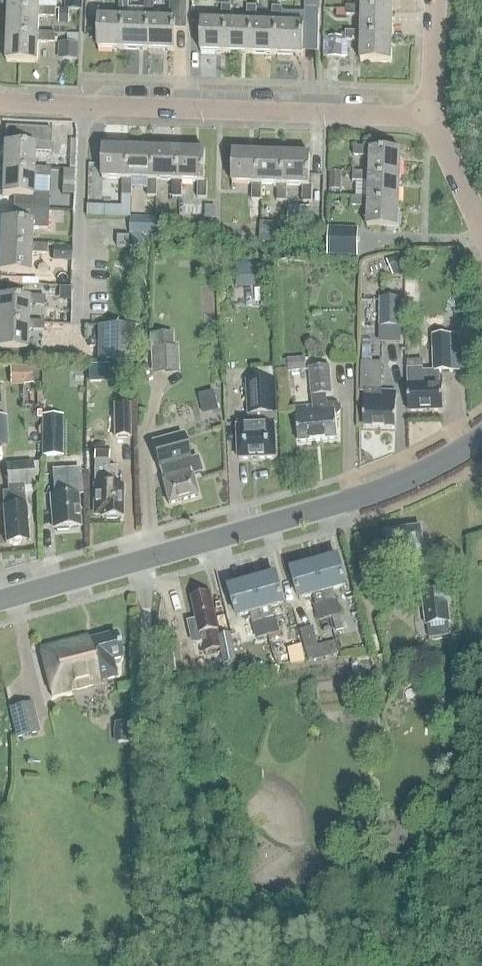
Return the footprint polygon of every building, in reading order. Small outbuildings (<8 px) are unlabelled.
[(8,11),(39,12),(39,8),(39,0),(8,0),(8,11)] [(65,9),(80,9),(80,0),(65,0),(65,9)] [(123,49),(124,18),(128,18),(129,0),(119,0),(119,18),(99,17),(97,48),(123,49)] [(124,18),(123,49),(148,50),(150,19),(153,19),(154,0),(145,0),(144,19),(128,18),(124,18)] [(148,50),(174,51),(175,21),(185,21),(186,0),(169,0),(168,20),(153,19),(150,19),(148,50)] [(361,7),(361,11),(392,12),(392,0),(361,0),(361,7)] [(200,52),(226,53),(227,22),(231,22),(231,5),(222,5),(222,22),(201,21),(200,52)] [(226,53),(229,53),(252,54),(253,23),(256,23),(257,6),(247,6),(247,22),(231,22),(227,22),(226,53)] [(272,23),(256,23),(253,23),(252,54),(276,55),(277,23),(281,24),(282,7),(273,7),(272,23)] [(361,16),(361,32),(361,36),(392,37),(392,12),(361,11),(361,7),(345,7),(345,16),(361,16)] [(39,8),(39,12),(8,11),(7,36),(38,37),(38,33),(39,17),(55,18),(56,9),(53,9),(39,8)] [(68,23),(68,9),(57,8),(57,23),(68,23)] [(297,24),(281,24),(277,23),(276,55),(302,55),(303,44),(317,45),(317,51),(316,51),(316,52),(317,52),(319,8),(298,8),(297,24)] [(361,36),(361,32),(344,32),(344,41),(360,42),(360,62),(391,63),(392,37),(361,36)] [(55,34),(38,33),(38,37),(7,36),(6,62),(37,63),(38,43),(54,43),(55,34)] [(327,57),(341,58),(342,37),(328,37),(327,57)] [(77,59),(77,43),(66,43),(63,43),(63,59),(77,59)] [(3,144),(2,170),(33,171),(33,168),(34,152),(50,152),(51,128),(19,127),(18,145),(3,144)] [(370,157),(369,173),(369,176),(400,178),(401,152),(371,151),(371,147),(354,147),(353,156),(370,157)] [(130,196),(131,180),(127,179),(128,148),(103,148),(101,179),(122,179),(121,196),(130,196)] [(156,197),(156,180),(152,180),(154,149),(128,148),(127,179),(131,180),(147,180),(146,197),(156,197)] [(181,198),(182,181),(178,181),(179,150),(154,149),(152,180),(156,180),(172,181),(172,197),(181,198)] [(178,181),(182,181),(198,182),(197,198),(206,199),(207,181),(204,181),(205,151),(179,150),(178,181)] [(260,201),(261,184),(257,184),(259,153),(233,152),(232,183),(252,184),(251,200),(260,201)] [(286,201),(286,185),(282,185),(283,154),(259,153),(257,184),(261,184),(277,185),(276,201),(286,201)] [(282,185),(286,185),(302,185),(302,202),(311,202),(312,185),(308,185),(309,155),(283,154),(282,185)] [(33,171),(2,170),(1,196),(13,196),(12,208),(48,210),(48,194),(32,193),(33,177),(49,177),(49,168),(33,168),(33,171)] [(339,172),(330,172),(330,188),(339,188),(339,172)] [(369,182),(368,198),(368,201),(399,203),(400,178),(369,176),(369,173),(352,172),(352,181),(369,182)] [(368,201),(368,198),(351,197),(351,206),(367,207),(367,227),(398,229),(399,203),(368,201)] [(214,207),(206,207),(206,219),(214,219),(214,207)] [(260,223),(260,207),(248,207),(248,223),(260,223)] [(301,207),(301,213),(287,213),(287,223),(309,223),(309,207),(301,207)] [(47,220),(48,210),(12,208),(12,221),(0,221),(0,247),(30,248),(30,244),(31,228),(47,229),(47,220)] [(142,235),(155,235),(155,221),(130,220),(130,234),(131,235),(131,248),(142,248),(142,235)] [(272,223),(260,223),(260,230),(250,230),(249,243),(271,243),(272,223)] [(337,252),(358,251),(357,229),(336,230),(337,252)] [(116,248),(128,248),(128,237),(116,237),(116,248)] [(0,247),(0,273),(29,274),(30,253),(46,254),(46,245),(30,244),(30,248),(0,247)] [(72,246),(54,245),(53,261),(71,262),(72,246)] [(403,271),(396,256),(386,261),(393,275),(403,271)] [(264,266),(237,266),(237,286),(264,286),(264,266)] [(455,283),(458,299),(466,297),(463,282),(455,283)] [(27,324),(27,321),(28,305),(44,306),(44,296),(27,296),(27,299),(0,298),(0,323),(27,324)] [(379,328),(400,328),(400,299),(379,298),(379,328)] [(9,350),(23,350),(26,350),(27,330),(43,331),(43,321),(27,321),(27,324),(0,323),(0,349),(9,350)] [(97,325),(97,362),(134,362),(135,327),(97,325)] [(407,369),(408,411),(443,411),(442,378),(440,378),(440,372),(451,372),(450,335),(433,335),(434,371),(423,371),(423,368),(407,369)] [(176,346),(164,347),(165,371),(177,370),(176,346)] [(288,372),(288,373),(306,371),(305,358),(280,361),(280,373),(288,372)] [(364,406),(363,427),(395,428),(396,407),(395,407),(396,392),(380,392),(381,364),(362,363),(361,392),(364,392),(364,406)] [(109,382),(108,365),(88,365),(89,383),(109,382)] [(10,385),(38,384),(38,366),(10,366),(10,385)] [(310,394),(311,406),(295,408),(296,418),(298,443),(337,439),(335,416),(337,416),(339,412),(338,407),(336,404),(327,405),(326,394),(331,394),(329,366),(309,368),(310,394)] [(249,422),(236,423),(238,459),(276,458),(274,424),(276,423),(276,412),(273,368),(252,369),(252,381),(246,381),(248,415),(249,415),(249,422)] [(132,437),(131,403),(113,404),(114,438),(132,437)] [(42,455),(56,455),(56,439),(62,439),(63,427),(43,427),(42,455)] [(162,482),(168,504),(197,496),(191,474),(201,471),(197,457),(189,460),(182,433),(151,442),(158,467),(159,467),(160,472),(162,482)] [(93,485),(93,517),(121,517),(121,496),(122,496),(122,488),(120,488),(120,486),(114,486),(114,468),(107,468),(107,449),(94,449),(94,485),(93,485)] [(23,505),(22,491),(22,486),(32,486),(30,462),(4,465),(7,493),(3,493),(5,507),(2,507),(5,543),(28,541),(26,520),(30,518),(29,507),(25,505),(23,505)] [(52,498),(49,498),(50,506),(52,506),(54,528),(57,528),(57,531),(68,530),(68,527),(71,527),(79,527),(79,523),(77,510),(78,510),(77,494),(81,493),(79,469),(65,470),(65,474),(52,475),(53,495),(51,495),(52,498)] [(384,532),(387,555),(388,565),(425,560),(423,550),(421,528),(384,532)] [(336,600),(333,590),(345,586),(337,558),(314,564),(330,619),(331,618),(332,618),(339,616),(341,615),(337,600),(336,600)] [(312,596),(315,606),(314,606),(318,622),(330,619),(314,564),(291,571),(299,600),(312,596)] [(275,575),(252,582),(267,636),(279,633),(275,617),(273,618),(271,608),(283,604),(275,575)] [(249,614),(252,624),(256,639),(267,636),(252,582),(229,588),(237,617),(249,614)] [(425,626),(451,623),(447,589),(421,592),(425,626)] [(210,594),(191,598),(196,620),(188,622),(193,643),(204,640),(206,651),(220,647),(216,630),(217,630),(210,594)] [(332,618),(331,618),(335,633),(343,631),(339,616),(332,618)] [(300,631),(309,662),(321,658),(317,647),(312,628),(300,631)] [(88,635),(39,648),(51,696),(100,684),(99,681),(116,677),(112,660),(122,658),(115,633),(89,639),(88,635)] [(230,634),(218,636),(224,665),(235,663),(230,634)] [(184,672),(180,640),(162,642),(166,674),(184,672)] [(16,738),(39,732),(37,723),(14,728),(16,738)]
